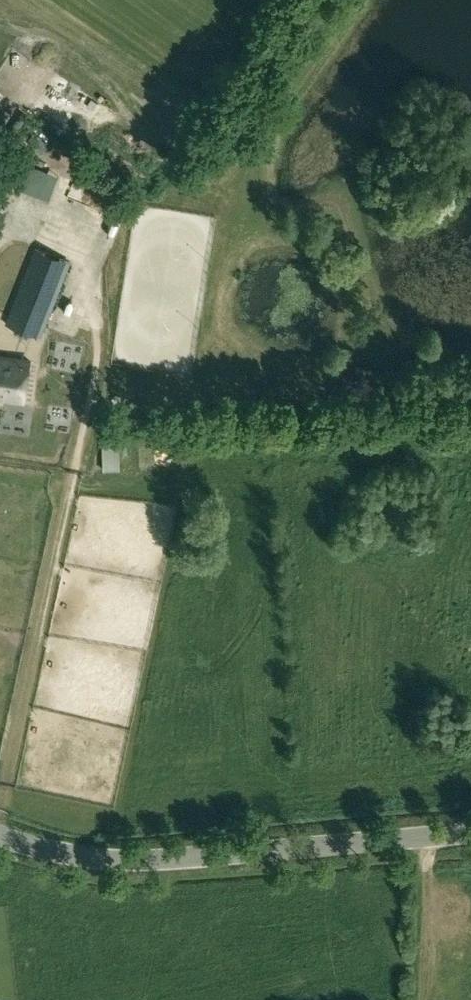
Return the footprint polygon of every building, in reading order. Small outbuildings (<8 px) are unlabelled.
[(41,223),(56,197),(33,183),(18,210),(41,223)] [(34,248),(6,323),(41,337),(69,262),(34,248)] [(30,360),(0,356),(0,399),(24,402),(30,360)] [(125,459),(125,436),(112,436),(112,459),(125,459)]
